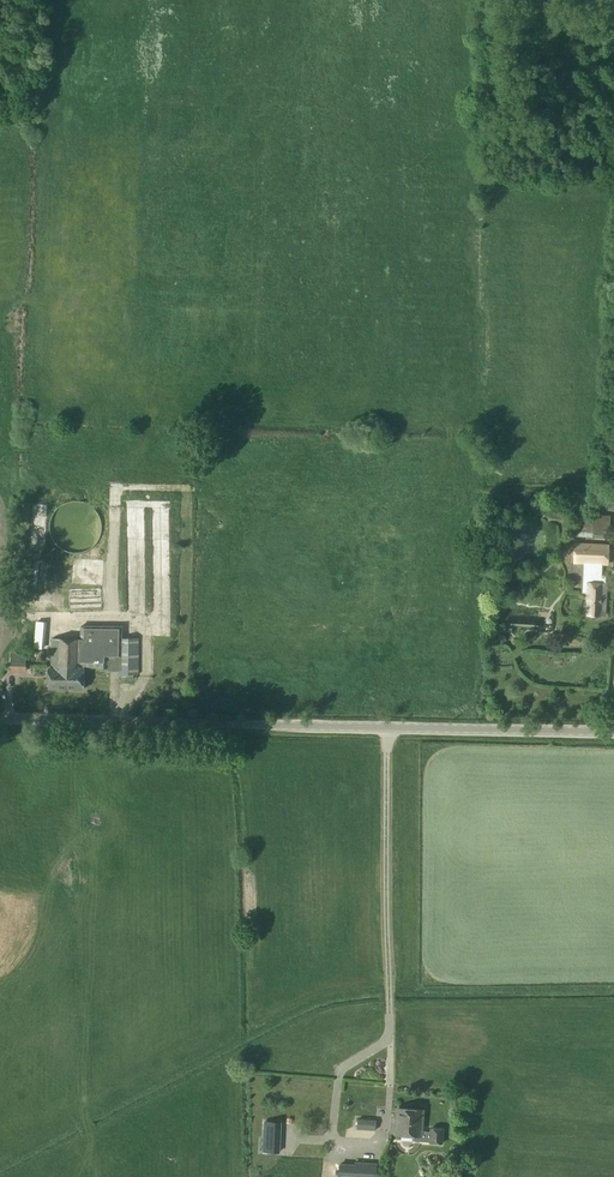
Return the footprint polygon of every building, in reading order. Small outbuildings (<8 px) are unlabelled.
[(572,508),(596,509),(596,496),(572,496),(572,508)] [(576,533),(576,535),(609,536),(609,535),(609,516),(576,515),(576,533)] [(584,564),(602,565),(607,565),(608,546),(575,544),(574,563),(584,564)] [(107,560),(72,560),(71,585),(107,587),(107,560)] [(584,593),(588,593),(587,615),(604,615),(606,583),(606,575),(586,574),(585,582),(584,593)] [(69,589),(69,612),(102,612),(102,588),(69,589)] [(36,648),(45,649),(46,624),(37,623),(36,648)] [(80,639),(80,667),(84,667),(109,667),(109,670),(119,670),(119,674),(138,674),(139,638),(122,638),(122,627),(80,626),(80,639)] [(49,668),(48,688),(83,689),(84,667),(80,667),(80,639),(52,639),(52,668),(49,668)] [(415,1135),(415,1140),(430,1141),(430,1142),(442,1143),(443,1129),(431,1128),(431,1132),(421,1131),(423,1110),(397,1108),(395,1134),(415,1135)] [(375,1130),(376,1119),(357,1118),(357,1129),(375,1130)] [(263,1137),(262,1152),(279,1153),(279,1138),(263,1137)] [(338,1176),(340,1176),(376,1176),(377,1164),(355,1162),(355,1165),(339,1164),(338,1176)]
